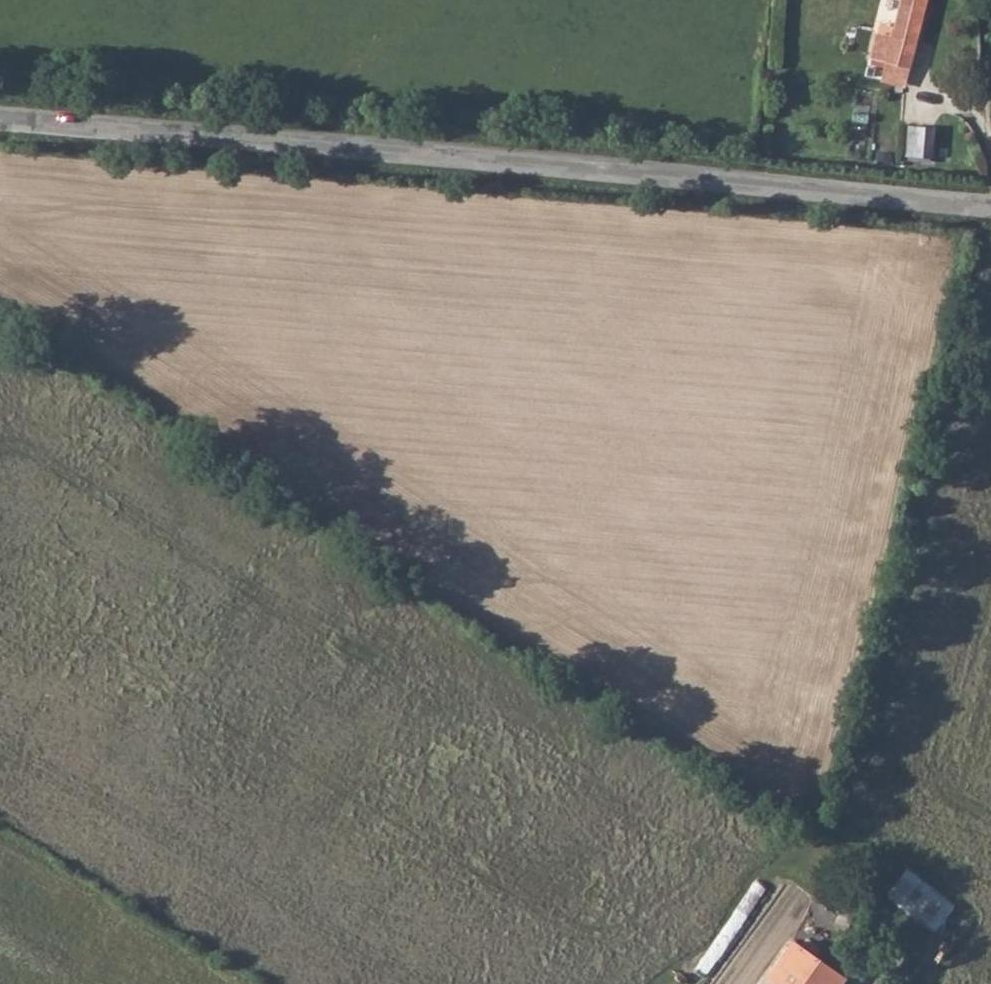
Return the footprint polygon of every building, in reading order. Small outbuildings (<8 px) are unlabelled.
[(891,32),(874,29),(872,47),(884,52),(885,60),(888,61),(911,70),(927,0),(899,0),(891,32)] [(904,88),(911,70),(888,61),(881,78),(904,88)] [(929,157),(930,130),(910,128),(909,157),(929,157)] [(905,866),(883,896),(931,932),(954,903),(905,866)] [(787,951),(759,983),(827,983),(787,951)]
